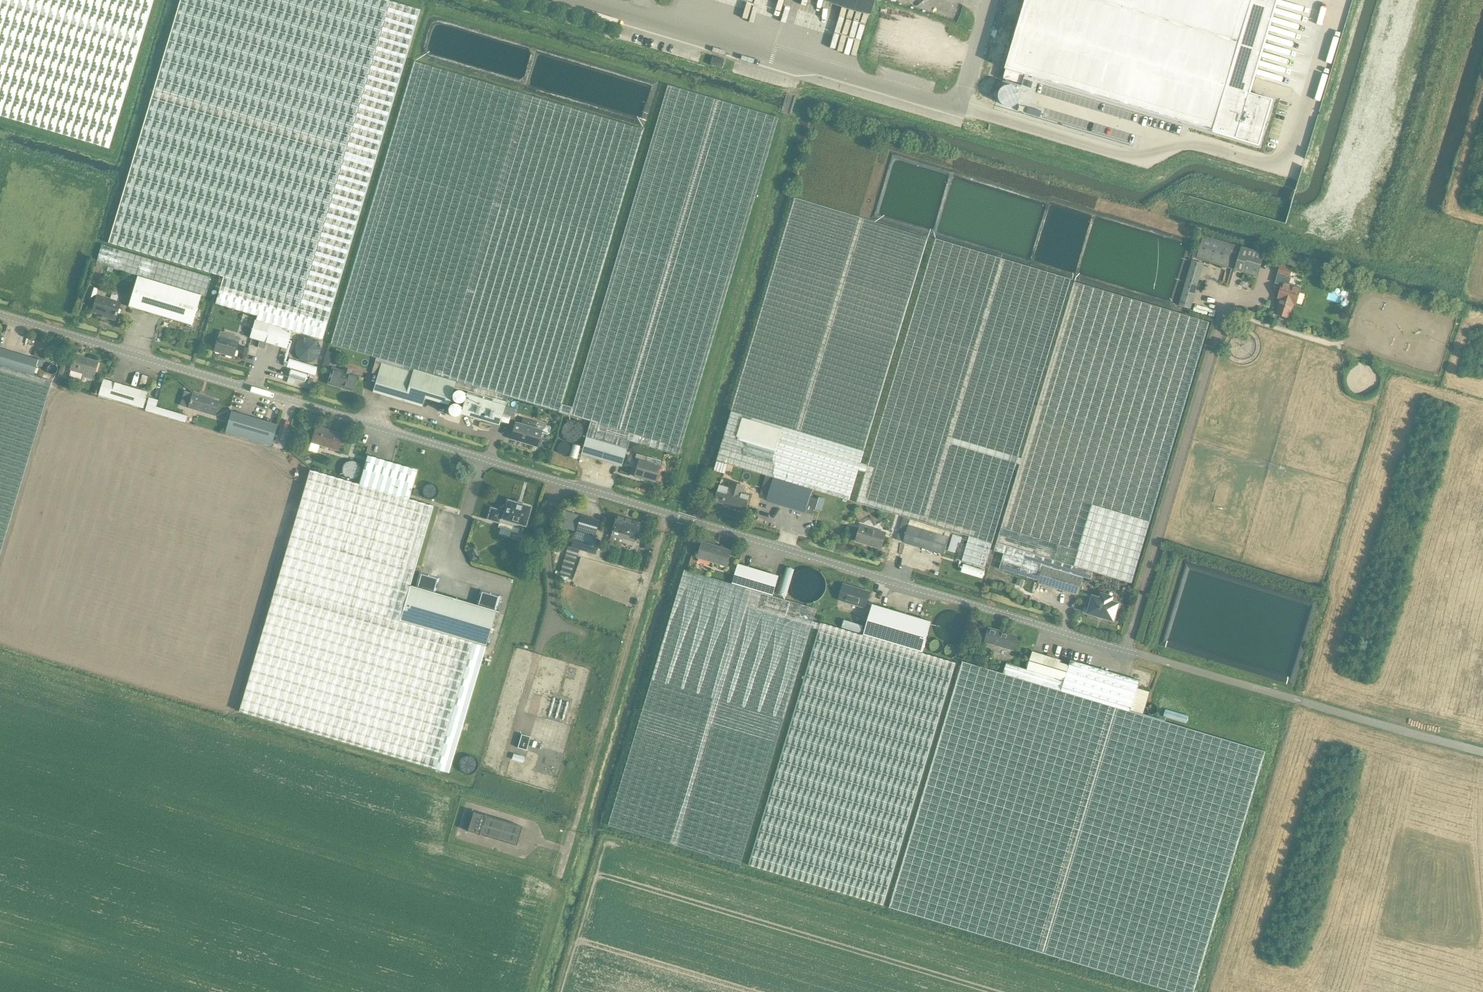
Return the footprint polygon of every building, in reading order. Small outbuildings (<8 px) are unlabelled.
[(108,149),(109,144),(153,0),(0,0),(0,116),(108,149)] [(109,244),(224,277),(216,305),(258,318),(257,319),(293,330),(292,333),(321,341),(420,12),(379,0),(181,0),(109,244)] [(1003,80),(1022,86),(1025,76),(1259,145),(1272,101),(1249,94),(1250,91),(1277,0),(1026,0),(1003,80)] [(722,68),(724,60),(712,56),(710,64),(722,68)] [(508,397),(559,412),(643,129),(415,62),(330,344),(376,358),(375,361),(376,361),(412,372),(456,385),(455,388),(506,403),(508,397)] [(667,86),(572,407),(570,416),(590,422),(586,437),(627,449),(629,442),(678,456),(778,119),(667,86)] [(775,478),(773,485),(801,493),(803,487),(849,500),(927,239),(795,199),(717,461),(766,476),(775,478)] [(1234,270),(1251,275),(1257,277),(1264,254),(1241,247),(1241,246),(1203,235),(1196,259),(1234,270)] [(904,517),(903,519),(951,532),(951,531),(969,537),(962,561),(985,568),(1071,280),(936,239),(857,503),(904,517)] [(138,276),(201,295),(206,296),(211,277),(101,245),(96,263),(138,276)] [(1285,264),(1301,269),(1303,265),(1298,263),(1298,262),(1286,258),(1285,264)] [(1191,309),(1204,264),(1192,260),(1178,306),(1191,309)] [(1289,319),(1292,310),(1293,305),(1296,306),(1301,290),(1289,286),(1291,279),(1290,279),(1292,271),(1280,267),(1277,275),(1282,277),(1280,283),(1282,284),(1277,300),(1280,301),(1276,314),(1289,319)] [(192,326),(201,295),(138,276),(128,307),(192,326)] [(997,552),(1005,554),(1044,566),(1044,567),(1084,579),(1091,580),(1093,572),(1132,583),(1210,322),(1078,282),(1075,281),(1002,526),(994,551),(997,552)] [(85,303),(93,305),(97,289),(90,287),(85,303)] [(115,321),(120,304),(98,297),(93,312),(107,316),(106,318),(115,321)] [(250,335),(255,318),(246,316),(242,333),(250,335)] [(287,350),(292,333),(293,330),(257,319),(251,340),(287,350)] [(235,358),(239,343),(229,340),(231,335),(220,332),(214,351),(235,358)] [(35,376),(37,367),(43,368),(45,361),(39,360),(0,349),(0,366),(35,376)] [(93,380),(98,362),(75,355),(70,371),(83,375),(82,377),(93,380)] [(412,372),(376,361),(372,374),(379,376),(374,393),(423,407),(425,399),(450,406),(455,388),(456,385),(412,372)] [(66,366),(61,365),(58,377),(63,379),(66,366)] [(35,376),(0,366),(0,554),(52,381),(35,376)] [(353,392),(357,376),(350,374),(351,371),(344,369),(343,372),(333,369),(328,385),(353,392)] [(150,388),(153,378),(142,375),(139,385),(150,388)] [(99,395),(138,407),(143,408),(147,393),(103,380),(99,395)] [(215,417),(219,402),(194,394),(189,409),(215,417)] [(500,426),(506,407),(467,396),(462,414),(500,426)] [(226,430),(272,443),(277,425),(232,411),(226,430)] [(543,432),(535,429),(537,422),(522,418),(520,425),(516,424),(512,440),(538,448),(543,432)] [(479,428),(490,431),(492,426),(480,423),(479,428)] [(339,451),(343,436),(317,428),(312,443),(339,451)] [(627,449),(586,437),(581,455),(621,467),(627,449)] [(663,462),(648,458),(637,454),(635,461),(639,462),(634,477),(656,484),(663,462)] [(399,621),(410,586),(433,507),(408,500),(417,470),(367,456),(359,485),(310,470),(239,712),(449,773),(486,647),(399,621)] [(766,476),(760,495),(769,498),(768,502),(805,513),(810,497),(810,496),(801,493),(773,485),(775,478),(766,476)] [(752,495),(744,493),(746,486),(729,480),(727,488),(721,486),(716,502),(747,511),(752,495)] [(492,509),(488,520),(500,524),(500,523),(519,528),(520,525),(526,527),(532,508),(509,501),(505,513),(492,509)] [(595,555),(597,548),(599,542),(593,540),(594,537),(595,537),(600,521),(580,515),(571,547),(569,546),(565,559),(560,575),(573,579),(580,557),(577,556),(579,550),(595,555)] [(637,539),(637,538),(641,539),(644,527),(641,526),(641,524),(617,517),(612,536),(634,542),(635,538),(637,539)] [(944,554),(951,532),(903,519),(897,541),(944,554)] [(882,549),(887,533),(862,526),(858,542),(882,549)] [(728,567),(733,551),(704,543),(699,559),(728,567)] [(1001,570),(1039,581),(1044,567),(1044,566),(1005,554),(1001,570)] [(739,565),(734,584),(773,596),(779,577),(739,565)] [(1044,567),(1039,581),(1039,584),(1079,596),(1084,579),(1044,567)] [(811,628),(819,630),(821,624),(813,621),(817,609),(773,596),(773,597),(733,585),(734,584),(685,570),(609,825),(741,865),(811,628)] [(417,588),(410,586),(399,621),(486,647),(496,611),(494,610),(498,597),(482,592),(478,605),(433,592),(437,579),(421,574),(417,588)] [(866,609),(871,593),(845,585),(840,601),(866,609)] [(1106,619),(1114,622),(1119,605),(1112,603),(1113,599),(1102,595),(1101,600),(1093,598),(1093,599),(1089,598),(1084,612),(1089,614),(1097,617),(1096,617),(1098,617),(1097,618),(1105,620),(1105,619),(1106,620),(1106,619)] [(873,604),(864,635),(922,653),(931,621),(873,604)] [(821,624),(819,630),(749,865),(884,905),(956,663),(922,653),(864,635),(821,623),(821,624)] [(989,627),(984,642),(1013,651),(1017,636),(989,627)] [(1027,669),(1066,681),(1070,668),(1060,665),(1060,662),(1031,653),(1027,669)] [(1131,713),(1063,692),(1066,681),(1027,669),(1007,663),(1003,674),(965,662),(892,908),(1172,991),(1195,991),(1266,753),(1131,713)] [(1066,681),(1063,692),(1131,713),(1140,682),(1072,662),(1070,668),(1066,681)] [(527,751),(531,738),(522,736),(518,748),(527,751)] [(523,763),(525,757),(514,754),(512,760),(523,763)] [(517,847),(523,827),(474,812),(468,832),(517,847)]
